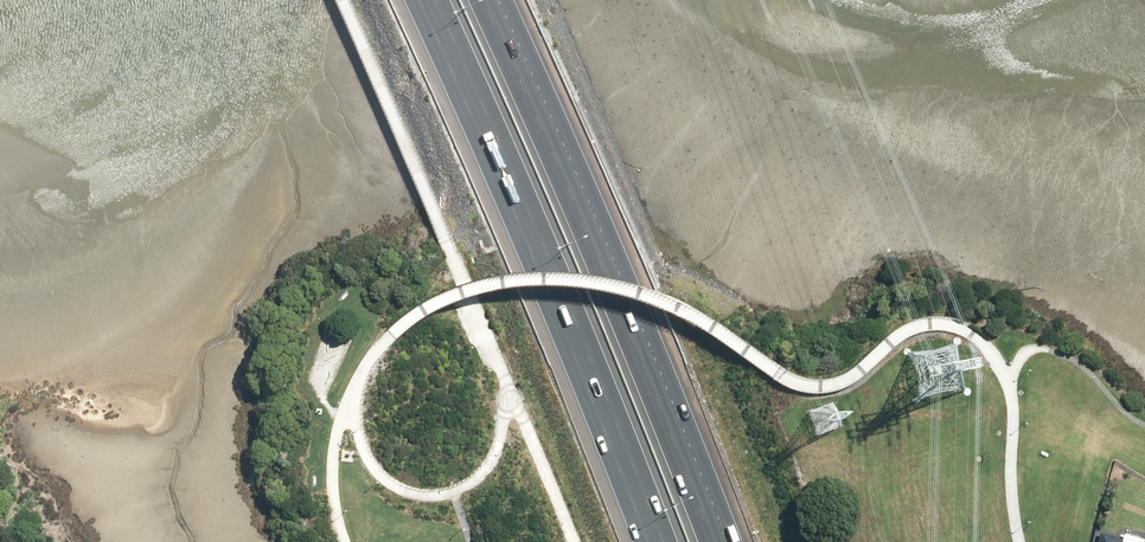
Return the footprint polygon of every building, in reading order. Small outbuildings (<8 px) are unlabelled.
[(1123,539),(1101,533),(1098,541),(1123,541),(1123,539)] [(1123,541),(1144,541),(1144,539),(1125,534),(1123,539),(1123,541)]
